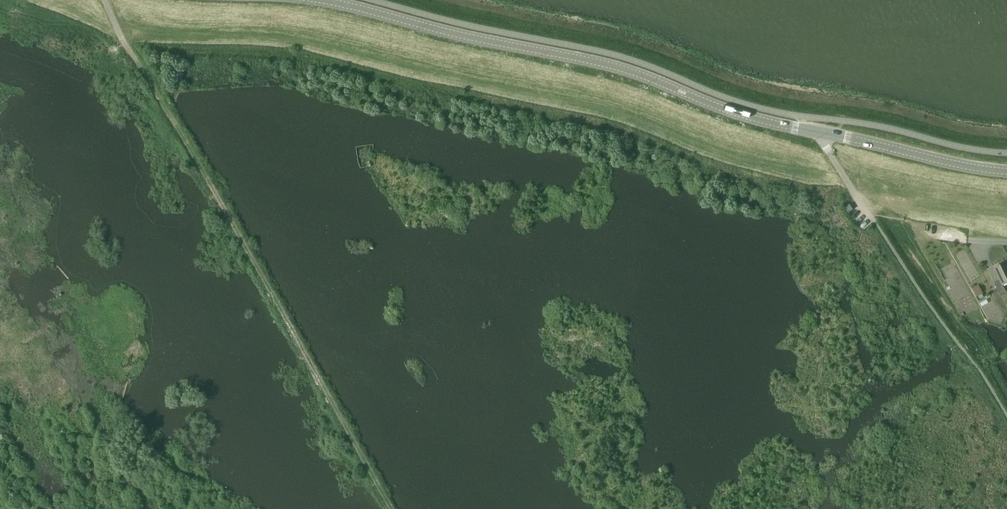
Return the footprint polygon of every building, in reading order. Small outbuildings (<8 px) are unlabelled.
[(1006,282),(1006,264),(1006,261),(994,267),(1000,279),(994,282),(999,294),(1005,291),(1002,284),(1006,282)] [(977,286),(972,289),(976,297),(981,294),(977,286)]
